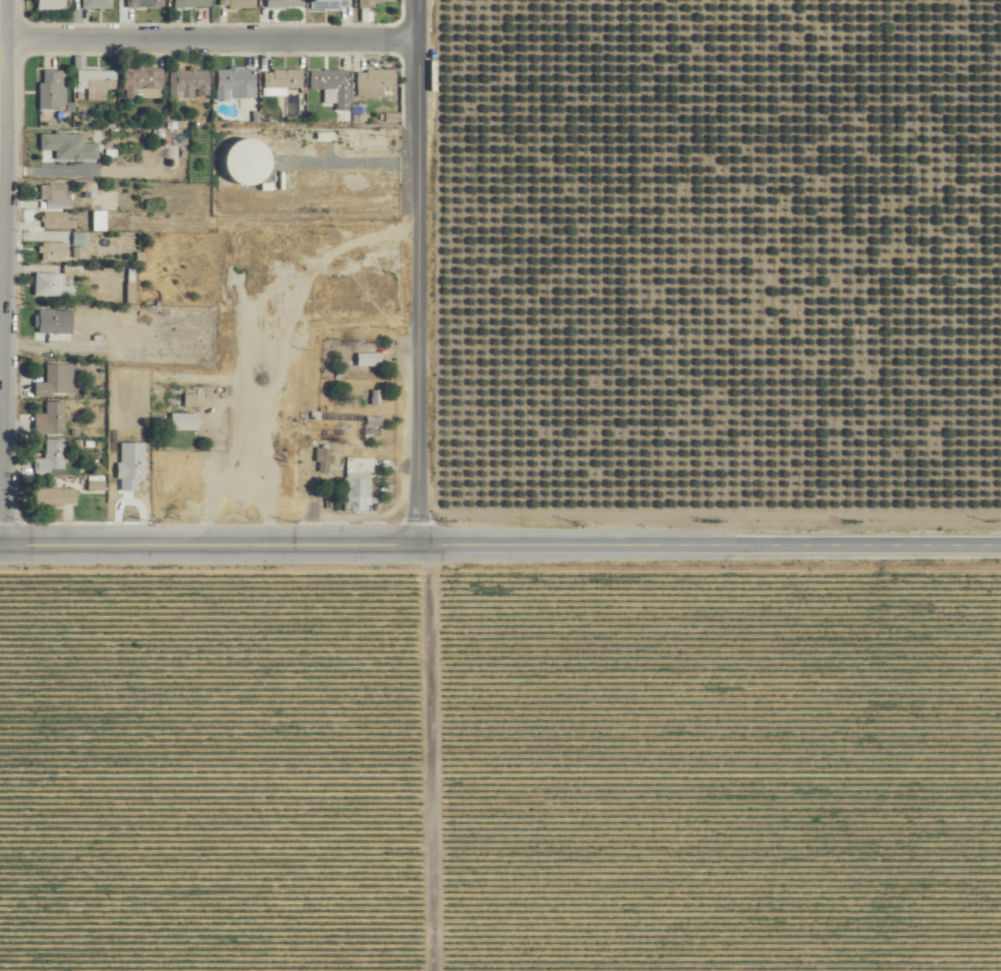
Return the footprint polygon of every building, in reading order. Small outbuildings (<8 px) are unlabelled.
[(65,0),(37,0),(37,10),(65,10),(65,0)] [(83,9),(113,9),(113,0),(83,0),(83,9)] [(220,8),(256,8),(256,0),(220,0),(220,8)] [(312,10),(349,10),(349,0),(312,0),(312,10)] [(107,100),(107,89),(117,89),(116,70),(86,70),(86,57),(76,57),(76,90),(87,90),(87,101),(107,100)] [(162,67),(124,67),(124,98),(138,98),(138,90),(162,90),(162,67)] [(210,69),(171,69),(171,98),(210,98),(210,69)] [(256,98),(256,69),(217,69),(217,98),(256,98)] [(302,69),(266,69),(266,94),(289,94),(289,89),(302,89),(302,69)] [(396,88),(396,69),(357,69),(357,97),(385,97),(385,88),(396,88)] [(67,70),(40,70),(40,111),(67,111),(67,70)] [(338,110),(349,110),(349,70),(311,70),(311,89),(325,89),(325,104),(338,104),(338,110)] [(69,185),(40,185),(40,200),(69,200),(69,185)] [(42,229),(69,229),(69,212),(42,212),(42,229)] [(41,262),(66,262),(66,242),(41,242),(41,262)] [(76,285),(66,285),(66,273),(35,274),(35,296),(76,296),(76,285)] [(38,334),(72,334),(72,309),(38,309),(38,334)] [(381,352),(357,352),(357,366),(381,366),(381,352)] [(66,363),(47,363),(47,382),(35,382),(35,396),(66,396),(66,363)] [(47,402),(47,414),(35,414),(35,434),(66,434),(66,402),(47,402)] [(381,412),(302,412),(301,441),(381,441),(381,412)] [(198,413),(171,413),(171,431),(198,431),(198,413)] [(66,440),(35,440),(34,471),(66,472),(66,440)] [(318,472),(331,472),(331,445),(318,445),(318,472)] [(345,510),(373,511),(374,457),(346,457),(345,510)] [(77,488),(62,488),(34,488),(34,507),(77,506),(77,488)]
